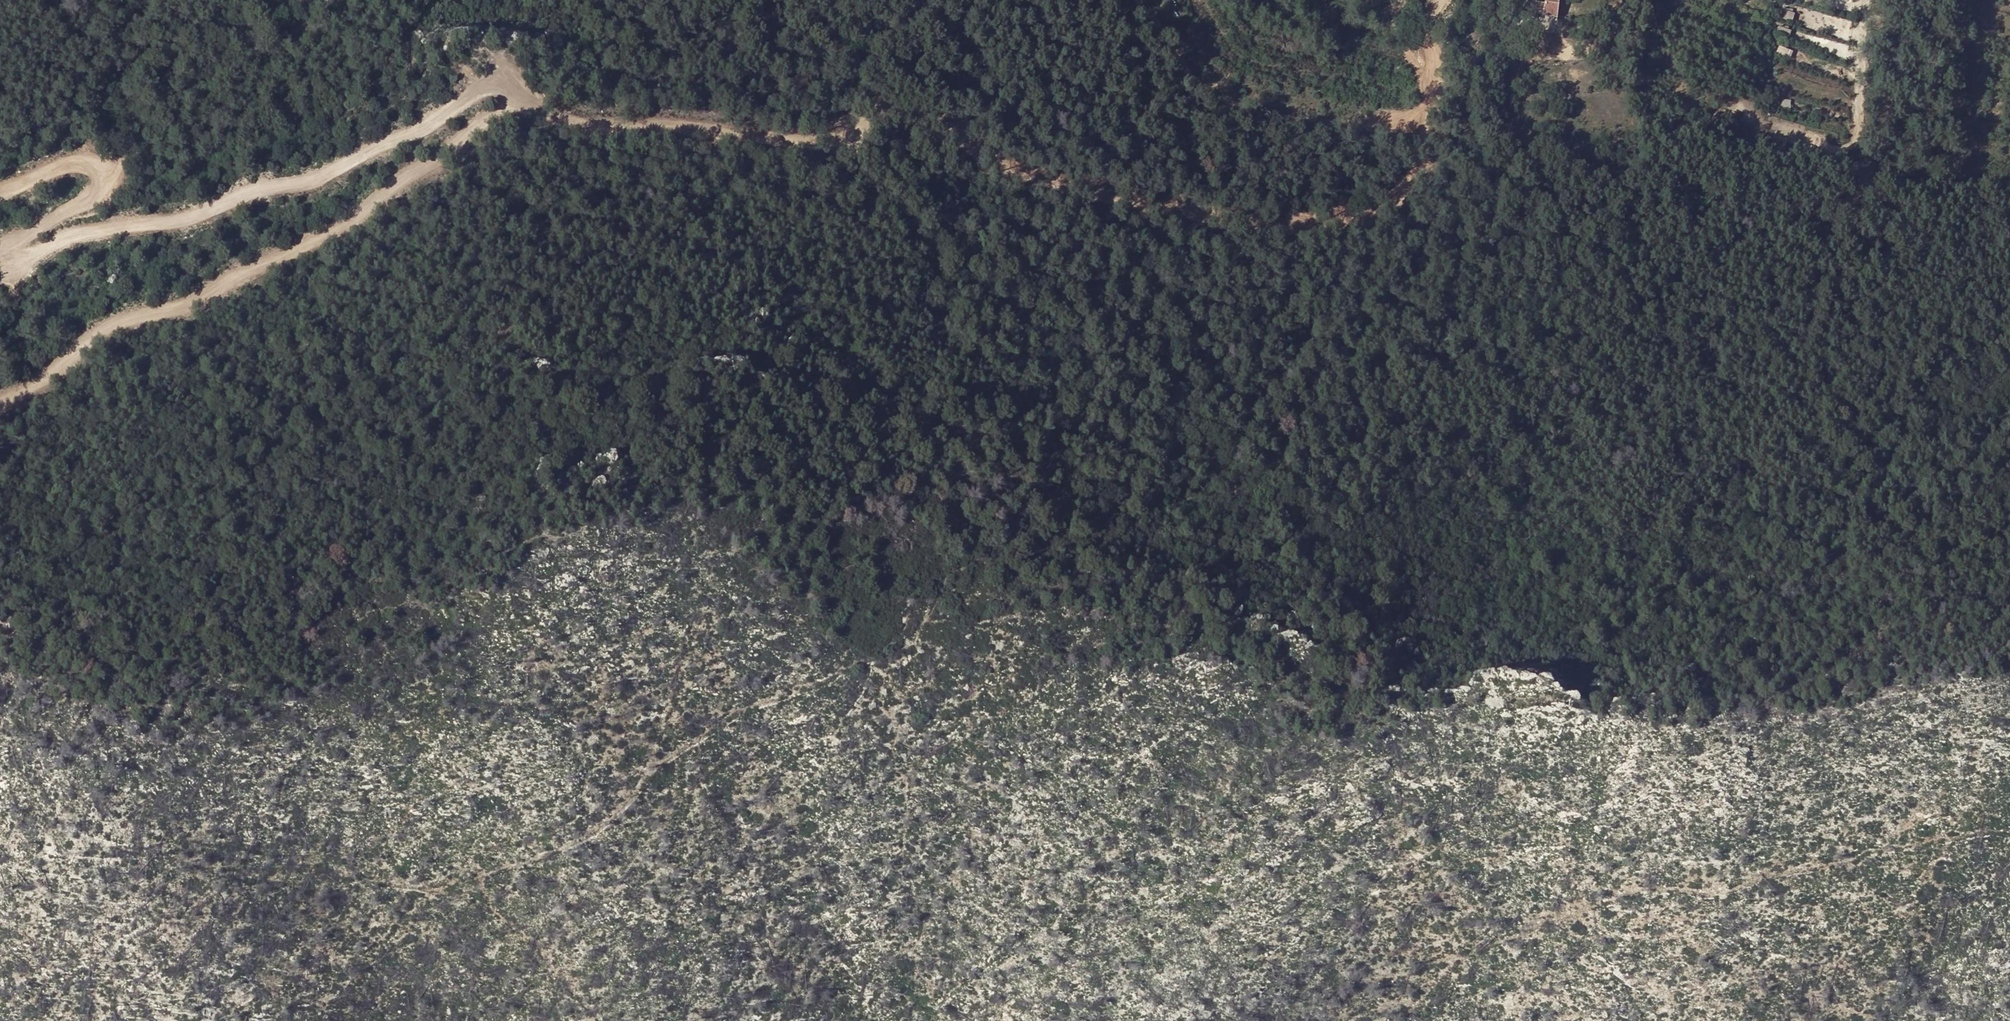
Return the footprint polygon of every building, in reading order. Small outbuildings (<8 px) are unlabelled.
[(1519,2),(1516,17),(1527,19),(1528,17),(1548,20),(1552,0),(1537,0),(1536,5),(1519,2)]
